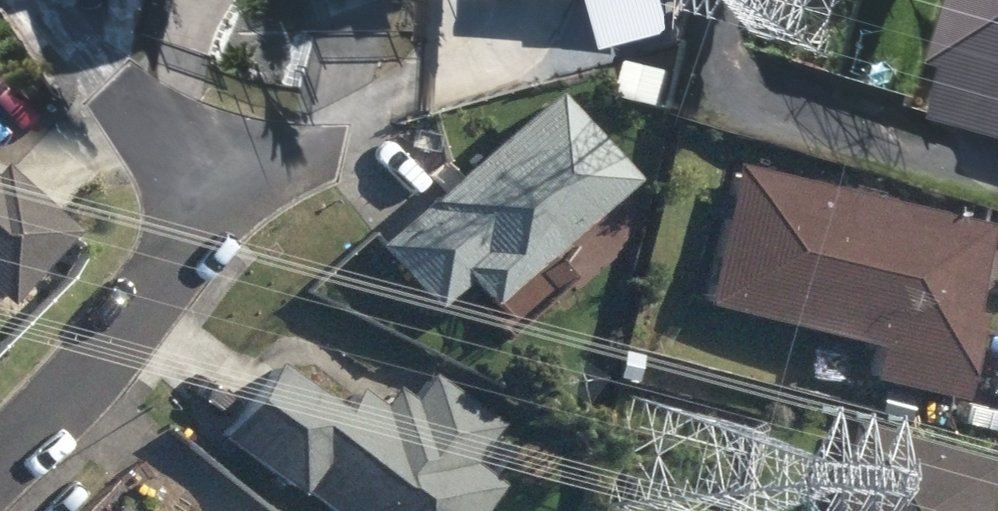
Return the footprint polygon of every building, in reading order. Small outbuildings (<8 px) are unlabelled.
[(997,146),(997,0),(953,0),(933,71),(945,74),(929,127),(997,146)] [(395,251),(448,312),(478,286),(498,310),(644,184),(570,100),(395,251)] [(859,383),(946,404),(967,320),(956,317),(978,228),(729,169),(694,311),(866,351),(859,383)] [(62,234),(0,175),(0,300),(62,234)] [(228,431),(340,510),(489,510),(506,487),(474,464),(505,423),(441,377),(422,403),(406,391),(392,410),(371,395),(357,415),(280,359),(228,431)] [(988,468),(844,426),(819,510),(975,510),(988,468)]
